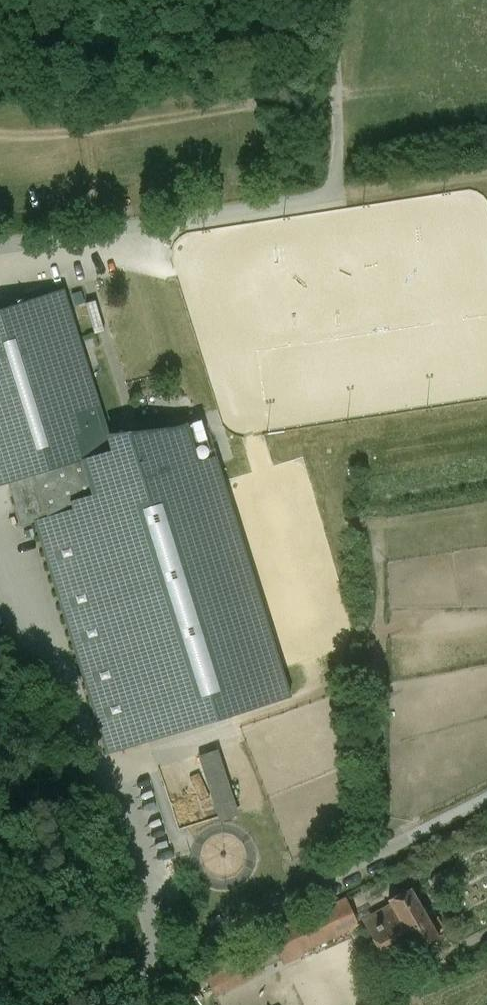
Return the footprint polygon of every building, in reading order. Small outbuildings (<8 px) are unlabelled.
[(211,456),(199,419),(175,427),(108,436),(62,289),(0,308),(0,485),(7,482),(20,526),(31,523),(103,756),(288,698),(213,456),(211,456)] [(219,750),(200,756),(221,822),(240,816),(219,750)] [(388,899),(391,904),(417,949),(438,938),(409,887),(388,899)] [(346,898),(269,933),(280,957),(356,922),(346,898)] [(391,904),(362,919),(388,965),(417,949),(391,904)] [(229,952),(235,965),(253,957),(247,944),(229,952)] [(235,966),(243,983),(261,974),(253,958),(235,966)] [(231,959),(204,972),(215,996),(243,983),(234,966),(231,959)]
